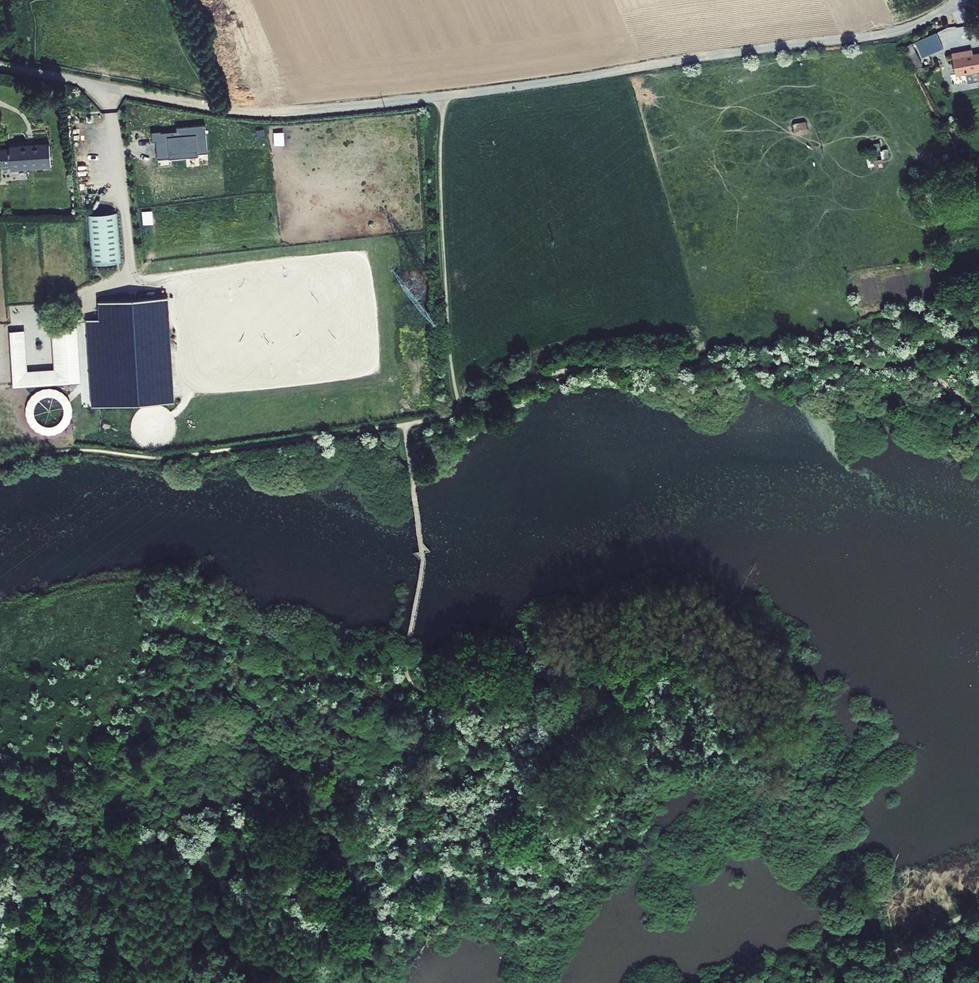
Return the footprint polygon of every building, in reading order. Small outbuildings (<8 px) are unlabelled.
[(936,34),(913,40),(917,57),(940,51),(936,34)] [(945,55),(949,77),(975,72),(976,79),(978,79),(978,55),(964,57),(963,51),(945,55)] [(907,55),(913,69),(920,66),(914,52),(907,55)] [(45,164),(44,144),(5,146),(5,151),(0,151),(0,167),(45,164)] [(865,155),(869,167),(882,163),(878,151),(865,155)] [(121,262),(117,213),(87,215),(91,264),(121,262)] [(0,332),(0,383),(74,378),(71,327),(52,329),(55,367),(16,370),(14,332),(0,332)]
